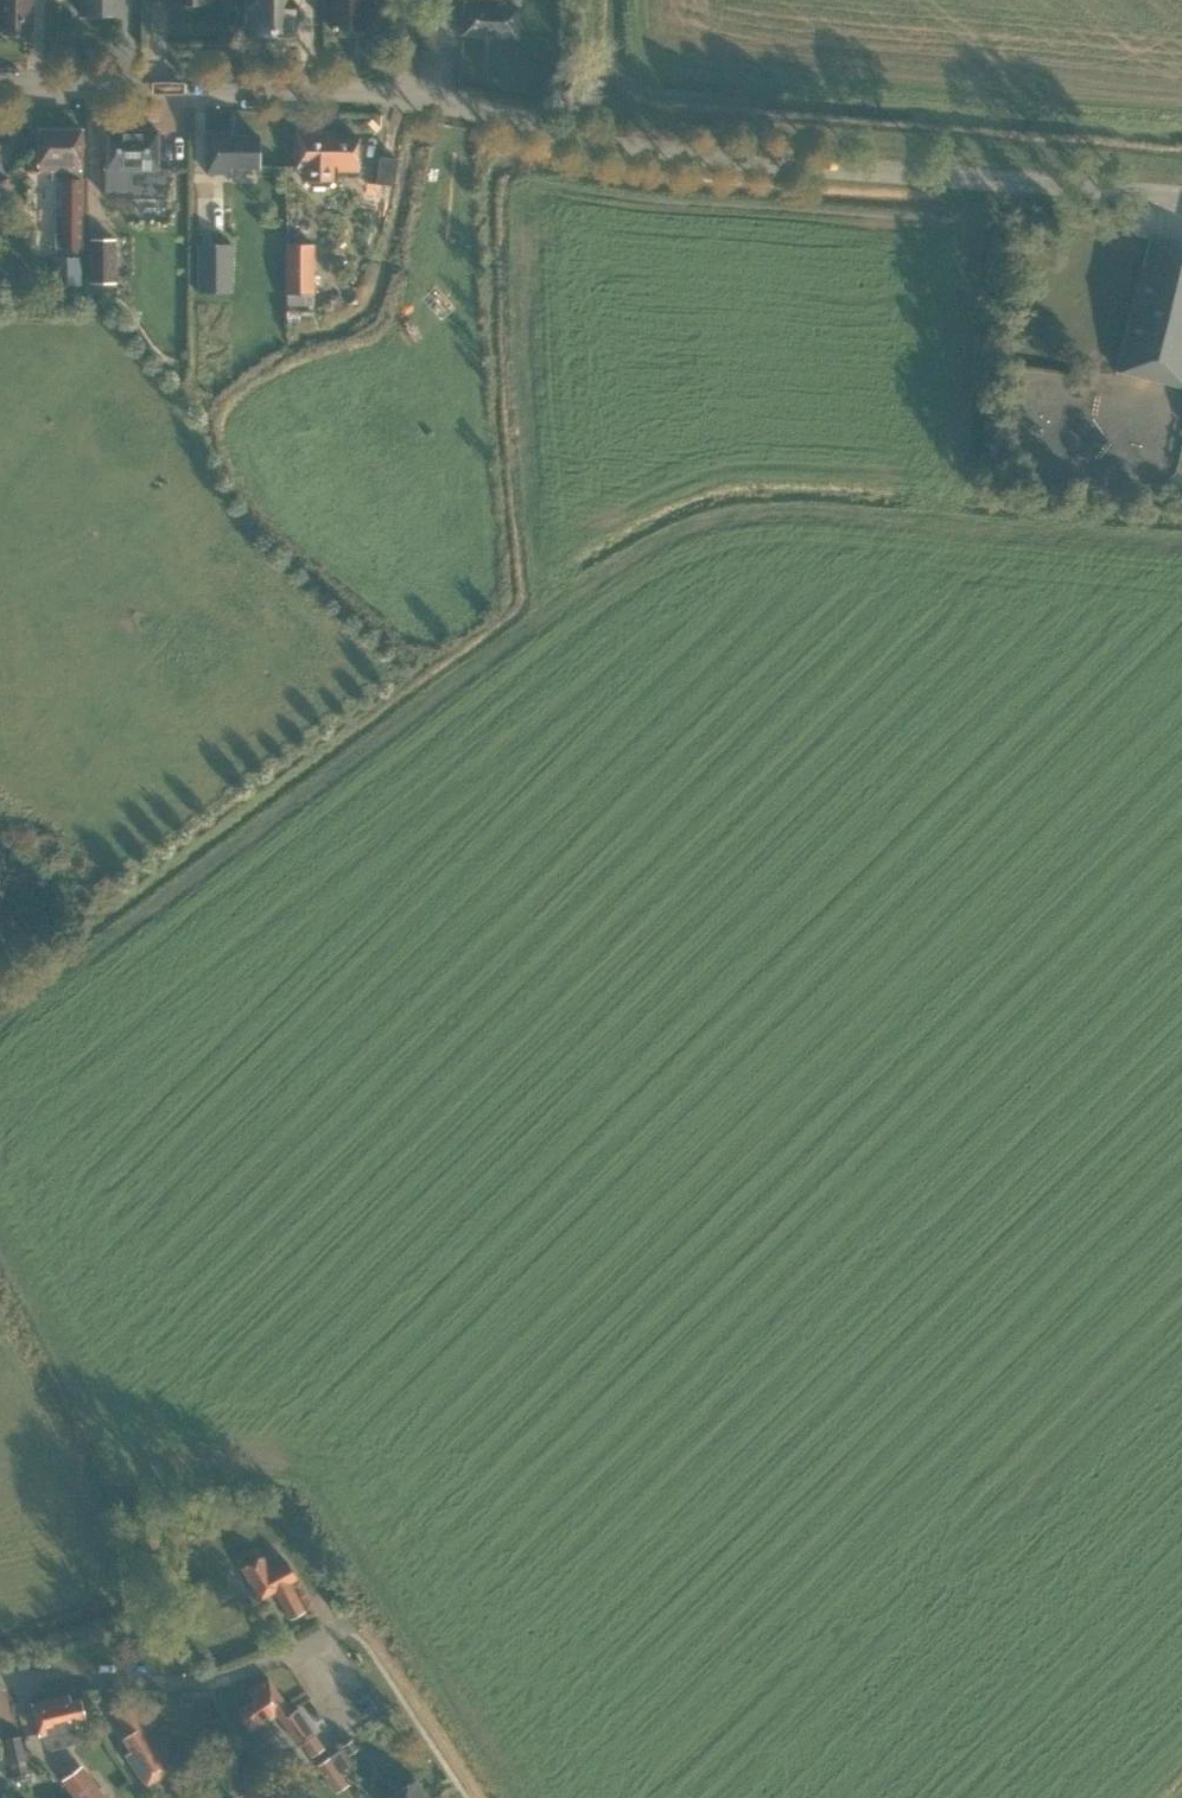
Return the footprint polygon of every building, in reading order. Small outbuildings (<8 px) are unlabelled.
[(2,29),(3,33),(15,33),(15,29),(30,29),(30,0),(0,0),(0,29),(2,29)] [(80,14),(120,14),(120,0),(80,0),(80,14)] [(298,2),(298,0),(246,0),(245,8),(249,8),(249,30),(293,31),(294,2),(298,2)] [(331,29),(338,29),(340,32),(350,32),(352,29),(363,29),(364,5),(366,3),(366,0),(331,0),(331,29)] [(515,37),(517,6),(498,5),(498,0),(463,0),(461,34),(515,37)] [(55,247),(80,247),(81,129),(38,129),(38,171),(51,171),(51,180),(61,180),(61,213),(55,213),(55,247)] [(137,191),(156,191),(156,169),(157,169),(157,129),(105,129),(104,168),(92,168),(92,229),(122,230),(122,198),(127,198),(127,177),(138,177),(137,191)] [(230,130),(206,130),(206,173),(230,173),(230,167),(258,167),(257,135),(230,135),(230,130)] [(356,170),(356,138),(328,138),(328,130),(295,130),(296,170),(304,170),(304,180),(311,184),(327,185),(333,180),(336,175),(336,170),(356,170)] [(394,183),(398,157),(379,155),(376,181),(393,183),(394,183)] [(200,229),(240,229),(240,194),(200,194),(200,229)] [(90,239),(90,283),(116,283),(116,239),(90,239)] [(1151,239),(1117,370),(1181,386),(1181,247),(1151,239)] [(313,243),(285,243),(285,293),(286,293),(313,293),(313,243)] [(233,244),(198,244),(197,293),(233,293),(233,244)] [(81,284),(81,257),(52,257),(52,284),(81,284)] [(286,293),(286,305),(314,305),(313,293),(286,293)] [(154,1531),(140,1540),(147,1552),(162,1542),(154,1531)] [(270,1571),(262,1555),(241,1567),(259,1598),(275,1589),(279,1596),(278,1596),(290,1618),(303,1610),(291,1589),(292,1588),(289,1583),(297,1579),(287,1561),(270,1571)] [(277,1713),(298,1745),(298,1746),(303,1743),(314,1760),(325,1752),(296,1707),(290,1711),(267,1677),(248,1689),(254,1699),(236,1710),(249,1730),(277,1713)] [(69,1701),(67,1694),(31,1702),(38,1735),(75,1726),(73,1720),(83,1717),(78,1698),(69,1701)] [(129,1734),(123,1738),(132,1751),(126,1755),(145,1784),(177,1764),(137,1701),(116,1714),(129,1734)] [(28,1772),(21,1736),(4,1739),(11,1775),(15,1774),(28,1772)] [(351,1739),(342,1745),(347,1754),(357,1748),(351,1739)] [(329,1756),(340,1771),(349,1765),(339,1750),(329,1756)] [(316,1765),(335,1792),(348,1783),(340,1771),(329,1756),(316,1765)] [(82,1765),(62,1779),(75,1797),(105,1797),(106,1797),(82,1765)] [(28,1772),(15,1774),(17,1779),(18,1784),(30,1781),(28,1772)] [(414,1778),(385,1797),(427,1797),(414,1778)]
